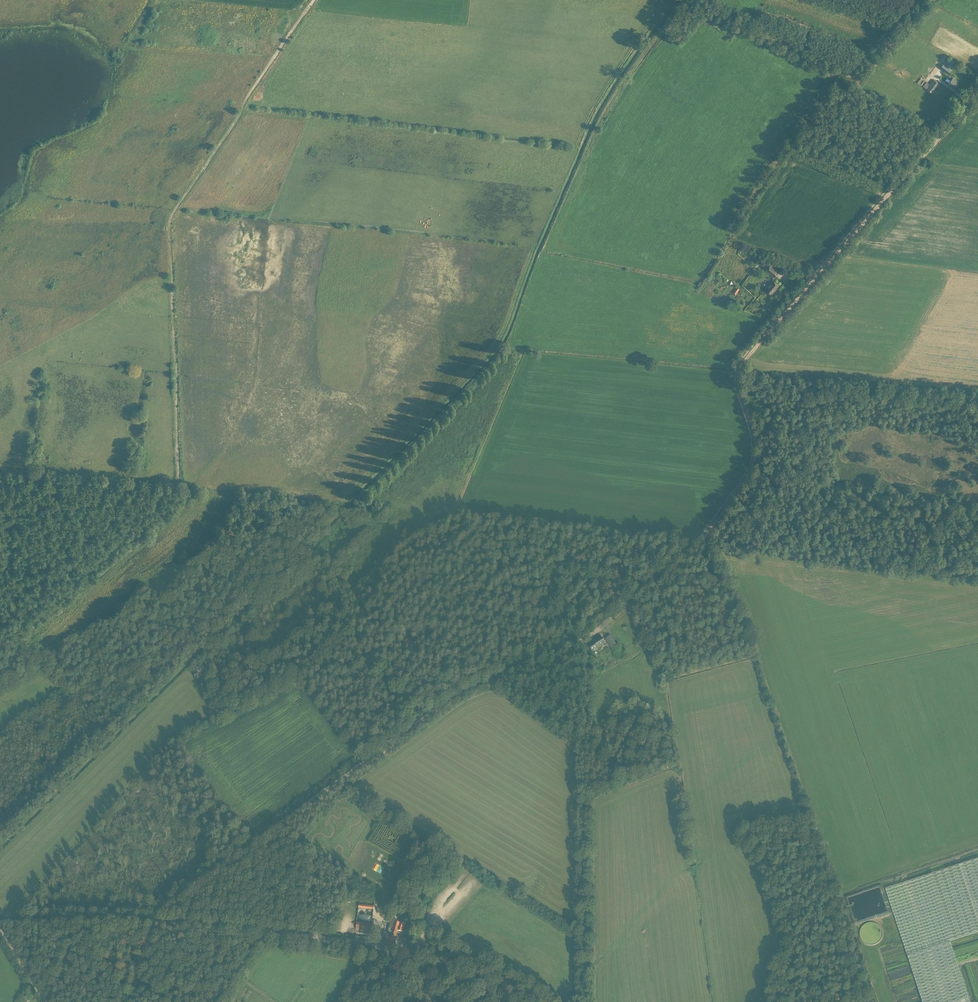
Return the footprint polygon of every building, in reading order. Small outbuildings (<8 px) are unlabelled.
[(945,61),(941,68),(948,73),(953,67),(945,61)] [(949,83),(951,84),(955,87),(959,82),(956,80),(957,79),(950,74),(949,77),(951,79),(949,83)] [(927,82),(924,86),(932,92),(938,83),(934,80),(930,84),(927,82)] [(775,277),(779,271),(771,264),(766,270),(775,277)] [(766,288),(772,294),(779,285),(773,280),(766,288)] [(605,639),(609,646),(608,646),(609,649),(610,648),(610,649),(616,645),(610,636),(605,639)] [(604,644),(604,643),(601,638),(588,646),(592,652),(594,655),(596,653),(594,650),(604,644)] [(595,661),(592,656),(587,659),(588,661),(587,661),(588,665),(595,661)] [(902,939),(902,940),(879,947),(897,1001),(969,1001),(950,942),(977,933),(977,859),(885,889),(902,939)] [(419,928),(421,921),(411,919),(408,930),(415,932),(416,927),(419,928)] [(386,935),(386,937),(384,942),(394,945),(396,941),(396,938),(395,938),(397,931),(402,932),(405,923),(400,921),(399,923),(395,922),(391,933),(387,932),(386,935)] [(371,931),(371,926),(372,924),(356,923),(356,925),(356,930),(371,931)]
